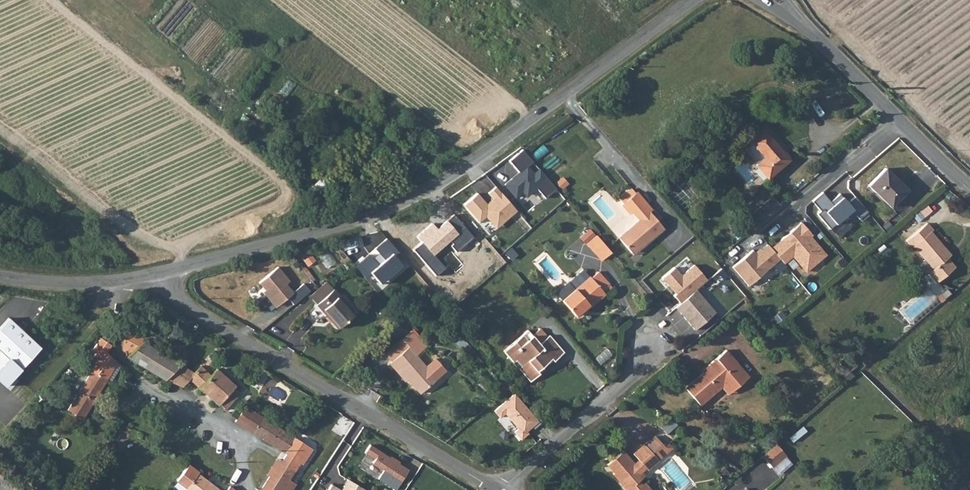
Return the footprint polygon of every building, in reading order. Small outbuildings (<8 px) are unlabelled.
[(760,165),(772,179),(794,160),(767,129),(755,141),(769,157),(760,165)] [(887,167),(870,184),(892,207),(909,190),(887,167)] [(465,204),(481,223),(488,217),(498,229),(520,210),(498,185),(486,196),(481,191),(465,204)] [(646,239),(648,242),(666,227),(651,210),(653,208),(638,190),(637,190),(634,186),(619,198),(623,202),(622,203),(630,213),(632,211),(639,219),(633,224),(620,236),(633,251),(646,239)] [(825,191),(814,200),(822,210),(819,213),(832,228),(846,217),(850,221),(858,214),(862,219),(871,211),(858,196),(850,202),(843,193),(833,201),(825,191)] [(929,220),(908,238),(913,245),(915,243),(926,256),(919,262),(927,272),(930,270),(938,279),(956,265),(945,252),(949,249),(932,229),(934,227),(929,220)] [(631,222),(618,234),(620,236),(633,224),(631,222)] [(755,249),(734,266),(750,286),(782,259),(785,263),(794,256),(808,272),(828,255),(811,236),(813,234),(803,222),(773,248),(769,244),(758,253),(755,249)] [(591,226),(581,234),(586,240),(596,232),(591,226)] [(598,232),(588,240),(603,258),(612,250),(598,232)] [(646,239),(633,251),(635,253),(648,242),(646,239)] [(280,266),(262,283),(268,290),(266,292),(276,304),(279,302),(282,305),(297,292),(289,284),(293,281),(280,266)] [(576,314),(588,303),(590,305),(606,292),(602,289),(609,283),(598,270),(592,275),(591,274),(575,286),(571,281),(568,283),(566,280),(555,289),(576,314)] [(350,316),(334,298),(336,296),(324,282),(317,288),(323,295),(312,305),(333,330),(350,316)] [(317,288),(306,298),(312,305),(323,295),(317,288)] [(718,318),(695,290),(674,307),(685,320),(686,319),(688,321),(687,322),(697,335),(718,318)] [(336,296),(334,298),(350,316),(352,314),(336,296)] [(588,303),(576,314),(577,316),(590,305),(588,303)] [(11,320),(0,331),(0,382),(8,390),(42,349),(11,320)] [(191,333),(195,328),(190,325),(185,330),(191,333)] [(135,326),(131,332),(144,340),(148,334),(135,326)] [(536,363),(539,366),(544,362),(554,354),(557,357),(566,350),(551,332),(542,340),(530,326),(514,339),(517,343),(507,350),(515,359),(518,356),(523,362),(519,365),(525,372),(536,363)] [(128,356),(149,369),(163,353),(144,343),(145,340),(144,340),(131,332),(127,329),(124,336),(123,350),(128,356)] [(391,371),(393,369),(403,380),(416,395),(443,370),(433,359),(423,367),(412,355),(421,347),(407,332),(391,346),(398,353),(387,362),(385,364),(391,371)] [(92,371),(108,380),(110,377),(118,361),(108,353),(109,342),(99,336),(91,350),(94,352),(86,366),(92,371)] [(514,339),(505,347),(507,350),(517,343),(514,339)] [(398,353),(391,346),(380,355),(387,362),(398,353)] [(709,365),(684,386),(699,403),(718,387),(724,382),(731,391),(749,376),(725,347),(707,363),(709,365)] [(163,353),(149,369),(166,379),(179,364),(163,353)] [(518,356),(515,359),(519,365),(523,362),(518,356)] [(536,363),(525,372),(531,379),(547,366),(544,362),(539,366),(536,363)] [(222,404),(227,408),(236,399),(242,392),(236,387),(237,386),(218,369),(212,375),(202,366),(194,374),(179,364),(166,379),(185,386),(192,380),(221,405),(222,404)] [(255,376),(259,370),(253,366),(249,371),(255,376)] [(400,382),(403,380),(393,369),(391,371),(400,382)] [(86,419),(108,380),(92,371),(71,409),(86,419)] [(724,382),(718,387),(725,396),(731,391),(724,382)] [(532,410),(515,390),(495,407),(501,414),(506,409),(519,425),(515,428),(521,436),(529,430),(527,428),(536,420),(538,422),(544,417),(536,407),(532,410)] [(255,433),(265,417),(260,413),(246,406),(237,421),(255,433)] [(265,417),(255,433),(269,442),(279,426),(265,417)] [(279,426),(269,442),(287,453),(296,438),(279,426)] [(654,451),(664,442),(656,432),(645,441),(654,451)] [(296,438),(287,453),(295,457),(304,443),(296,438)] [(668,439),(664,442),(654,451),(645,441),(644,440),(633,450),(638,457),(634,460),(622,447),(606,461),(613,468),(612,470),(625,485),(628,482),(635,489),(634,489),(653,489),(645,481),(643,483),(639,477),(644,473),(640,468),(645,464),(647,466),(672,444),(668,439)] [(304,443),(295,457),(301,462),(304,464),(313,449),(304,443)] [(771,467),(786,456),(775,444),(762,456),(771,467)] [(369,445),(364,452),(375,458),(372,462),(383,469),(378,478),(396,489),(409,468),(399,462),(399,461),(391,455),(390,457),(369,445)] [(301,462),(295,457),(287,453),(282,462),(295,471),(301,462)] [(295,471),(282,462),(281,461),(262,489),(293,489),(303,475),(295,471)] [(194,466),(189,463),(177,478),(188,487),(186,489),(187,489),(200,489),(193,485),(201,474),(194,466)] [(201,474),(193,485),(200,489),(222,489),(201,474)] [(347,479),(341,489),(366,489),(347,479)]
